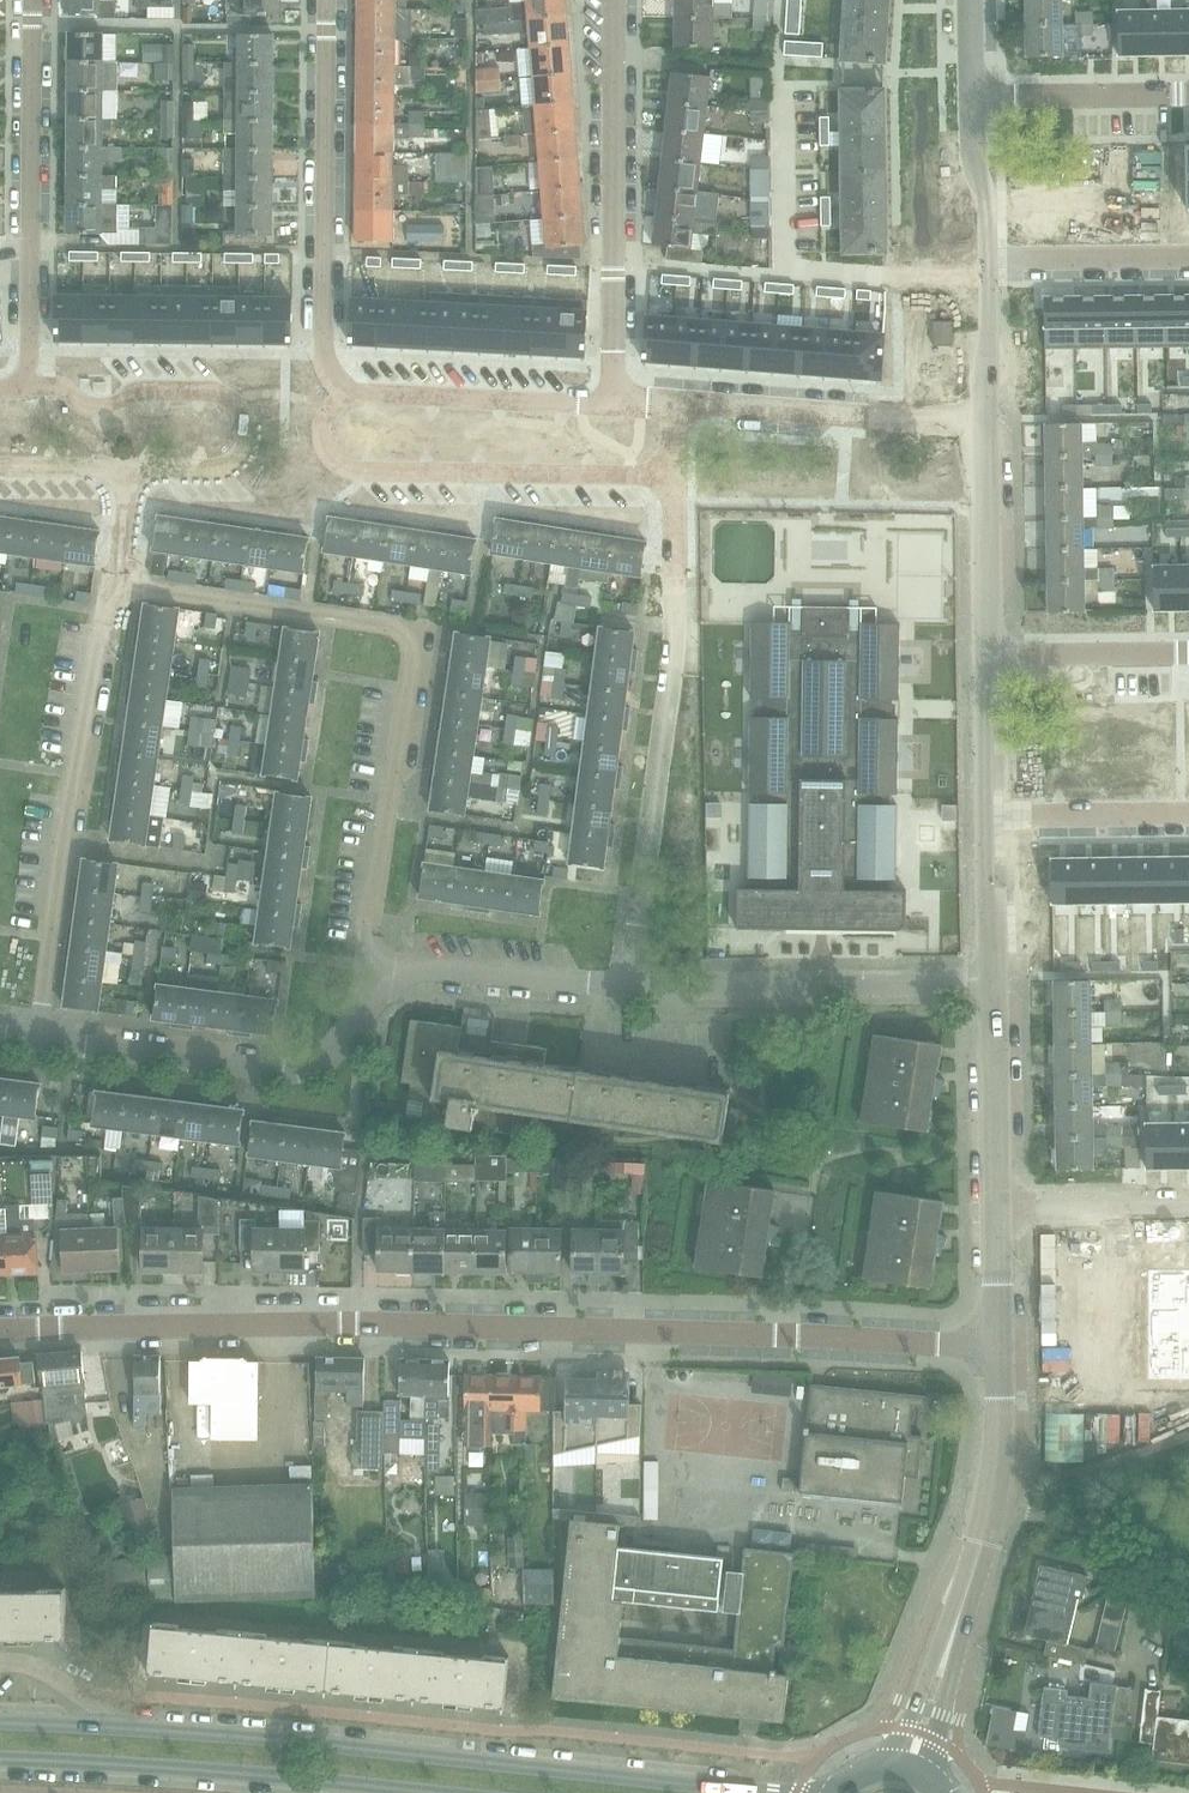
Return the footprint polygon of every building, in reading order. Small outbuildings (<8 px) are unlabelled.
[(66,13),(67,13),(67,14),(69,14),(69,13),(96,14),(98,14),(98,18),(116,19),(116,18),(116,1),(116,0),(66,0),(66,13)] [(256,15),(280,15),(280,0),(227,0),(227,24),(250,24),(250,15),(256,15)] [(454,11),(469,12),(469,0),(454,0),(454,11)] [(477,9),(477,24),(483,23),(495,22),(567,16),(566,0),(528,0),(528,2),(510,3),(510,7),(477,9)] [(675,18),(713,18),(731,18),(731,6),(713,6),(714,0),(676,0),(675,18)] [(754,7),(753,19),(771,20),(772,0),(754,0),(754,7)] [(787,14),(800,15),(801,0),(788,0),(787,14)] [(841,58),(860,60),(884,61),(887,0),(845,0),(841,58)] [(1062,0),(1026,0),(1026,26),(1062,25),(1062,0)] [(394,8),(358,7),(357,37),(394,37),(394,38),(411,38),(412,8),(394,9),(394,8)] [(1171,10),(1172,55),(1188,54),(1188,9),(1171,10)] [(1145,10),(1118,10),(1119,55),(1146,55),(1145,10)] [(1171,10),(1145,10),(1146,55),(1172,55),(1171,10)] [(1092,24),(1092,12),(1076,13),(1076,25),(1092,24)] [(787,14),(785,33),(786,33),(799,34),(800,15),(787,14)] [(495,22),(483,23),(484,35),(496,34),(530,31),(531,47),(569,43),(567,16),(495,22)] [(713,47),(713,18),(675,18),(675,47),(713,47)] [(468,19),(455,20),(456,40),(468,40),(468,19)] [(771,20),(753,19),(752,31),(771,32),(771,20)] [(1062,25),(1026,26),(1027,37),(1027,52),(1027,56),(1062,56),(1082,56),(1082,36),(1093,35),(1092,24),(1076,25),(1062,25)] [(69,32),(69,61),(69,62),(102,62),(102,32),(69,32)] [(238,34),(237,62),(273,62),(273,34),(238,34)] [(394,37),(357,37),(357,64),(393,65),(394,38),(394,37)] [(785,41),(784,55),(803,56),(804,42),(785,41)] [(804,42),(803,56),(822,57),(823,43),(804,42)] [(571,72),(569,43),(531,47),(534,75),(571,72)] [(174,45),(163,45),(163,62),(174,62),(174,45)] [(184,45),(184,62),(194,62),(195,45),(184,45)] [(426,54),(409,54),(409,65),(426,65),(426,54)] [(119,62),(102,62),(69,62),(69,91),(118,91),(119,62)] [(174,80),(174,62),(163,62),(163,63),(155,63),(156,82),(163,82),(163,80),(174,80)] [(194,80),(194,62),(184,62),(183,80),(194,80)] [(273,91),(273,62),(237,62),(223,62),(223,91),(237,91),(273,91)] [(393,65),(357,64),(357,93),(393,94),(393,86),(411,86),(411,80),(426,81),(426,65),(409,65),(409,66),(393,66),(393,65)] [(467,68),(456,69),(456,96),(468,96),(467,68)] [(500,68),(477,70),(477,80),(500,78),(500,68)] [(574,100),(571,72),(534,75),(536,104),(574,100)] [(709,76),(672,72),(669,102),(706,107),(709,76)] [(750,76),(751,112),(768,112),(768,98),(765,98),(765,76),(750,76)] [(501,90),(500,78),(477,80),(477,93),(501,90)] [(884,171),(883,90),(842,91),(842,134),(842,157),(843,171),(884,171)] [(118,91),(69,91),(68,120),(113,119),(118,120),(118,91)] [(273,91),(237,91),(223,91),(224,120),(237,120),(272,120),(273,91)] [(393,94),(357,93),(357,121),(393,122),(393,94)] [(536,104),(522,105),(525,133),(538,132),(576,129),(574,100),(536,104)] [(175,101),(162,101),(162,120),(175,120),(175,101)] [(706,107),(669,102),(666,130),(703,134),(706,107)] [(183,103),(183,120),(194,120),(194,103),(183,103)] [(489,110),(477,110),(477,138),(491,138),(489,110)] [(426,112),(409,112),(409,123),(425,122),(426,112)] [(768,112),(751,112),(751,123),(768,123),(768,122),(768,112)] [(829,117),(820,117),(820,131),(830,131),(829,117)] [(113,131),(113,119),(68,120),(68,148),(101,148),(101,147),(101,131),(113,131)] [(174,138),(175,120),(162,120),(162,138),(174,138)] [(194,120),(183,120),(183,138),(203,138),(203,120),(194,121),(194,120)] [(272,120),(237,120),(224,120),(224,134),(237,134),(237,148),(272,148),(272,120)] [(393,122),(357,121),(356,150),(393,151),(393,138),(425,138),(425,122),(409,123),(409,124),(393,124),(393,122)] [(520,123),(503,124),(504,135),(521,134),(520,123)] [(578,157),(576,129),(538,132),(540,160),(578,157)] [(666,130),(663,159),(712,165),(715,136),(703,134),(666,130)] [(830,131),(820,131),(820,146),(830,145),(830,131)] [(522,146),(521,134),(504,135),(505,147),(522,146)] [(122,147),(101,147),(101,148),(68,148),(68,177),(101,177),(101,175),(101,162),(122,162),(122,147)] [(170,148),(161,148),(158,148),(158,156),(162,156),(162,176),(162,177),(173,177),(174,148),(170,148)] [(272,148),(237,148),(224,148),(225,161),(224,177),(237,177),(272,177),(272,148)] [(393,151),(356,150),(356,180),(409,180),(409,166),(393,166),(393,151)] [(467,154),(436,155),(436,181),(467,181),(467,154)] [(580,186),(578,157),(540,160),(543,190),(580,186)] [(750,158),(751,170),(768,170),(768,158),(750,158)] [(700,164),(663,159),(659,188),(697,192),(700,164)] [(183,160),(182,177),(193,177),(193,160),(183,160)] [(477,165),(477,195),(494,194),(493,165),(477,165)] [(768,182),(768,170),(751,170),(751,182),(768,182)] [(885,251),(884,171),(843,171),(844,252),(885,251)] [(116,175),(101,175),(101,177),(68,177),(68,204),(100,204),(101,190),(116,190),(116,175)] [(162,176),(148,176),(148,194),(173,194),(173,177),(162,177),(162,176)] [(204,177),(186,177),(186,205),(204,205),(204,177)] [(272,205),(272,177),(237,177),(224,177),(224,191),(237,191),(237,205),(272,205)] [(409,180),(356,180),(356,207),(393,208),(393,196),(425,196),(425,182),(409,182),(409,180)] [(583,215),(580,186),(543,190),(545,218),(583,215)] [(659,188),(656,217),(693,222),(694,220),(715,222),(718,195),(697,192),(659,188)] [(831,197),(821,197),(821,211),(831,211),(831,197)] [(119,233),(119,205),(100,204),(68,204),(67,233),(100,234),(100,233),(119,233)] [(157,229),(140,229),(140,244),(173,244),(173,205),(157,205),(157,229)] [(182,205),(182,244),(192,244),(192,224),(193,224),(193,205),(182,205)] [(272,205),(237,205),(236,230),(224,230),(223,244),(266,245),(267,235),(272,235),(272,205)] [(393,208),(356,207),(356,239),(392,240),(393,208)] [(831,211),(821,211),(821,226),(831,226),(831,211)] [(585,245),(583,215),(545,218),(547,243),(532,244),(532,251),(533,255),(532,255),(532,256),(533,256),(533,257),(581,259),(580,245),(585,245)] [(693,222),(656,217),(653,245),(667,247),(666,260),(701,264),(703,250),(690,249),(692,232),(715,235),(716,222),(715,222),(694,220),(693,222)] [(768,229),(768,217),(751,217),(751,229),(768,229)] [(409,240),(444,240),(444,226),(409,226),(409,240)] [(769,241),(768,229),(751,229),(752,241),(769,241)] [(70,251),(70,261),(84,261),(84,251),(81,251),(70,251)] [(84,251),(84,261),(98,261),(98,252),(84,251)] [(136,252),(122,252),(122,261),(136,262),(136,252)] [(150,252),(136,252),(136,262),(150,262),(150,252)] [(188,253),(173,252),(173,262),(188,262),(188,253)] [(202,253),(188,253),(188,262),(202,262),(202,253)] [(239,253),(225,253),(225,263),(239,263),(239,253)] [(254,253),(239,253),(239,263),(253,263),(254,253)] [(266,253),(265,263),(279,263),(280,254),(266,253)] [(367,260),(367,266),(381,267),(381,260),(381,257),(367,257),(367,260)] [(393,261),(392,267),(407,268),(407,261),(407,258),(393,258),(393,261)] [(407,261),(407,268),(421,269),(421,262),(421,259),(407,258),(407,261)] [(444,263),(444,270),(458,270),(459,263),(459,261),(445,260),(444,263)] [(459,263),(458,270),(473,271),(473,264),(473,261),(459,261),(459,263)] [(496,265),(496,272),(510,273),(511,266),(511,263),(496,262),(496,265)] [(511,266),(510,273),(524,273),(525,266),(525,264),(511,263),(511,266)] [(548,266),(548,274),(562,275),(562,266),(562,265),(548,265),(548,266)] [(562,266),(562,275),(576,276),(577,266),(569,266),(562,265),(562,266)] [(663,274),(662,284),(676,285),(677,275),(663,274)] [(677,275),(676,285),(690,286),(691,276),(677,275)] [(714,278),(713,288),(728,289),(728,279),(714,278)] [(728,279),(728,289),(742,290),(743,281),(728,279)] [(766,282),(765,292),(779,293),(780,283),(766,282)] [(780,283),(779,293),(793,294),(794,285),(780,283)] [(82,290),(56,290),(56,340),(83,340),(84,284),(82,284),(82,290)] [(110,285),(84,284),(83,340),(109,341),(110,285)] [(111,285),(110,285),(109,341),(135,341),(136,285),(134,285),(134,296),(111,296),(111,285)] [(161,285),(136,285),(135,341),(161,341),(161,285)] [(187,286),(161,285),(161,341),(187,342),(187,286)] [(213,286),(187,286),(187,342),(213,342),(213,286)] [(239,286),(213,286),(213,342),(238,342),(239,286)] [(240,286),(239,286),(238,342),(264,343),(265,292),(240,292),(240,286)] [(817,286),(817,296),(831,297),(832,287),(817,286)] [(832,287),(831,297),(845,298),(846,289),(832,287)] [(857,289),(857,299),(871,300),(871,291),(857,289)] [(405,302),(403,346),(428,347),(431,291),(430,291),(430,303),(405,302)] [(431,291),(428,347),(454,349),(457,293),(431,291)] [(266,292),(265,292),(264,343),(291,343),(292,298),(266,298),(266,292)] [(457,293),(454,349),(480,350),(483,294),(457,293)] [(483,294),(480,350),(506,352),(509,296),(483,294)] [(1166,295),(1136,296),(1137,348),(1167,347),(1166,295)] [(1166,295),(1167,347),(1188,347),(1188,295),(1166,295)] [(509,296),(506,352),(532,353),(535,297),(509,296)] [(1106,296),(1076,297),(1077,349),(1107,348),(1106,296)] [(1136,296),(1106,296),(1107,348),(1137,348),(1136,296)] [(535,297),(532,353),(558,354),(561,298),(535,297)] [(1076,297),(1044,297),(1045,308),(1045,347),(1045,349),(1077,349),(1076,297)] [(561,298),(558,354),(585,356),(588,300),(561,298)] [(352,299),(350,343),(377,345),(379,300),(352,299)] [(379,300),(377,345),(403,346),(405,302),(379,300)] [(646,319),(643,360),(670,362),(674,318),(646,316),(646,319)] [(674,318),(670,362),(696,364),(699,320),(674,318)] [(699,320),(696,364),(722,366),(725,322),(699,320)] [(933,346),(942,346),(952,346),(952,321),(933,321),(933,346)] [(725,322),(722,366),(748,368),(751,324),(725,322)] [(751,324),(748,368),(773,371),(777,326),(751,324)] [(777,326),(773,371),(799,373),(803,328),(777,326)] [(803,328),(799,373),(825,375),(829,330),(803,328)] [(829,330),(825,375),(851,377),(854,332),(829,330)] [(854,332),(851,377),(881,379),(884,334),(854,332)] [(1077,404),(1063,405),(1063,414),(1077,414),(1077,404)] [(1107,404),(1094,404),(1094,414),(1107,414),(1107,404)] [(1121,404),(1107,404),(1107,414),(1121,413),(1121,404)] [(1152,404),(1138,404),(1138,413),(1152,413),(1152,404)] [(1065,423),(1046,424),(1046,455),(1082,454),(1082,455),(1096,455),(1113,455),(1113,443),(1097,443),(1097,442),(1082,442),(1082,423),(1082,422),(1065,422),(1065,423)] [(1185,426),(1178,426),(1178,437),(1188,437),(1188,426),(1185,426)] [(1082,454),(1046,455),(1047,486),(1083,486),(1082,455),(1082,454)] [(1113,467),(1113,455),(1096,455),(1096,467),(1113,467)] [(1185,477),(1185,478),(1175,478),(1175,488),(1188,488),(1188,476),(1185,477)] [(1083,517),(1083,486),(1047,486),(1047,518),(1083,517)] [(1175,488),(1165,488),(1165,500),(1188,500),(1188,488),(1175,488)] [(1130,506),(1096,506),(1096,517),(1114,517),(1129,517),(1130,506)] [(30,515),(30,516),(29,521),(12,518),(7,553),(34,557),(40,516),(30,515)] [(53,518),(40,516),(34,557),(66,561),(71,527),(51,524),(53,518)] [(191,521),(158,516),(149,574),(163,576),(167,551),(186,554),(191,521)] [(518,516),(518,517),(518,522),(497,519),(491,553),(523,558),(529,518),(518,516)] [(7,553),(12,518),(0,517),(0,552),(7,553)] [(208,517),(207,523),(191,521),(186,554),(213,558),(219,519),(208,517)] [(329,517),(323,551),(351,555),(357,521),(329,517)] [(1083,549),(1083,517),(1047,518),(1048,549),(1083,549)] [(1114,517),(1096,517),(1097,529),(1104,529),(1104,534),(1113,534),(1113,529),(1114,529),(1114,517)] [(378,518),(378,519),(377,524),(357,521),(351,555),(370,558),(368,570),(380,572),(382,560),(389,520),(378,518)] [(541,519),(529,518),(523,558),(551,563),(557,528),(540,525),(541,519)] [(231,520),(219,519),(213,558),(244,563),(249,529),(230,526),(231,520)] [(401,522),(389,520),(382,560),(409,564),(415,530),(400,528),(401,522)] [(266,525),(266,526),(265,531),(249,529),(244,563),(271,567),(277,527),(266,525)] [(576,525),(576,526),(576,531),(557,528),(551,563),(568,565),(565,587),(578,589),(579,580),(581,567),(580,567),(586,527),(576,525)] [(100,531),(71,527),(66,561),(95,565),(100,531)] [(289,529),(277,527),(271,567),(304,572),(309,538),(288,535),(289,529)] [(436,527),(436,528),(435,533),(415,530),(409,564),(429,567),(423,605),(436,607),(442,569),(441,569),(448,529),(436,527)] [(599,529),(586,527),(580,567),(581,567),(579,580),(608,584),(610,572),(609,572),(615,537),(598,535),(599,529)] [(1180,528),(1166,528),(1166,537),(1180,537),(1180,528)] [(1180,528),(1180,537),(1188,537),(1188,528),(1180,528)] [(459,531),(448,529),(441,569),(442,569),(471,573),(476,540),(458,537),(459,531)] [(647,542),(615,537),(609,572),(610,572),(641,577),(647,542)] [(1083,549),(1048,549),(1048,581),(1097,580),(1097,568),(1084,568),(1083,549)] [(1181,565),(1153,565),(1154,610),(1181,610),(1181,565)] [(1181,565),(1181,610),(1188,610),(1188,565),(1181,565)] [(1097,568),(1097,580),(1115,580),(1115,568),(1097,568)] [(166,569),(165,576),(164,580),(182,582),(183,572),(166,569)] [(198,574),(183,572),(182,582),(196,584),(198,574)] [(227,578),(225,589),(239,591),(241,580),(227,578)] [(255,583),(241,580),(239,591),(254,593),(255,583)] [(1115,580),(1097,580),(1048,581),(1049,612),(1084,612),(1084,592),(1115,592),(1115,580)] [(335,581),(333,591),(347,594),(349,583),(335,581)] [(17,582),(16,593),(30,595),(32,584),(17,582)] [(363,585),(349,583),(347,594),(361,596),(363,585)] [(503,594),(518,596),(519,585),(505,583),(503,594)] [(46,586),(32,584),(30,595),(44,597),(46,586)] [(534,588),(519,585),(518,596),(532,599),(534,588)] [(287,587),(285,598),(300,600),(302,590),(287,587)] [(393,590),(391,600),(403,602),(404,592),(393,590)] [(77,591),(75,601),(90,603),(91,593),(77,591)] [(421,594),(404,592),(403,602),(420,605),(421,594)] [(563,592),(561,603),(558,620),(562,621),(573,622),(577,594),(563,592)] [(592,596),(577,594),(573,622),(600,626),(602,614),(596,613),(596,607),(591,606),(592,596)] [(452,610),(465,612),(467,601),(453,599),(452,610)] [(637,604),(623,602),(621,612),(636,614),(637,604)] [(179,608),(145,604),(142,624),(136,624),(134,635),(175,641),(179,608)] [(756,888),(738,888),(737,928),(786,929),(790,929),(801,919),(843,920),(896,930),(897,930),(898,930),(899,930),(901,929),(902,929),(903,928),(904,927),(905,926),(905,925),(906,923),(906,922),(906,921),(906,890),(888,890),(888,879),(896,879),(897,804),(889,804),(889,794),(897,794),(898,718),(891,718),(891,699),(899,699),(900,624),(877,623),(877,608),(861,607),(860,625),(848,625),(848,607),(803,606),(803,624),(790,624),(790,622),(752,621),(751,698),(756,698),(755,717),(750,717),(749,792),(757,792),(757,803),(749,803),(748,878),(756,878),(756,888)] [(217,614),(207,612),(205,627),(215,628),(217,614)] [(573,622),(562,621),(560,636),(571,637),(573,622)] [(247,622),(245,636),(255,638),(257,624),(247,622)] [(319,632),(285,627),(281,655),(315,661),(319,632)] [(634,631),(599,627),(596,656),(636,662),(638,650),(632,649),(634,631)] [(491,637),(456,632),(453,650),(447,649),(446,659),(487,665),(491,637)] [(175,641),(134,635),(133,646),(139,647),(136,662),(171,667),(175,641)] [(315,661),(281,655),(276,685),(317,691),(318,682),(312,681),(315,661)] [(514,670),(525,671),(536,673),(538,659),(516,656),(514,670)] [(636,662),(596,656),(592,687),(626,692),(629,672),(635,673),(636,662)] [(211,660),(200,658),(198,673),(209,674),(211,660)] [(487,665),(446,659),(444,672),(450,673),(448,689),(483,694),(487,665)] [(171,667),(136,662),(133,683),(127,682),(126,692),(167,698),(171,667)] [(251,669),(230,666),(228,678),(249,681),(251,669)] [(567,669),(556,667),(554,682),(565,683),(567,669)] [(525,671),(514,670),(512,684),(522,686),(525,671)] [(209,674),(198,673),(196,687),(207,688),(209,674)] [(249,681),(228,678),(226,693),(235,694),(235,696),(247,698),(249,681)] [(565,683),(554,682),(552,696),(563,698),(565,683)] [(317,691),(276,685),(272,712),(307,717),(309,704),(315,705),(317,691)] [(626,692),(592,687),(588,714),(629,720),(630,708),(624,707),(626,692)] [(483,694),(448,689),(445,708),(439,707),(438,716),(479,722),(483,694)] [(167,698),(126,692),(124,705),(130,706),(128,721),(163,726),(167,698)] [(307,717),(272,712),(267,743),(308,749),(309,740),(304,739),(307,717)] [(508,714),(506,729),(517,731),(520,716),(508,714)] [(629,720),(588,714),(584,746),(619,750),(621,730),(627,731),(629,720)] [(192,716),(190,730),(201,732),(215,734),(217,720),(192,716)] [(479,722),(438,716),(436,730),(442,731),(439,747),(474,752),(479,722)] [(163,726),(128,721),(125,741),(119,740),(118,750),(159,756),(163,726)] [(536,740),(546,741),(557,743),(559,727),(548,726),(549,725),(538,724),(536,740)] [(231,725),(230,737),(241,739),(243,727),(231,725)] [(517,731),(506,729),(504,742),(500,742),(499,751),(514,753),(516,741),(531,744),(532,733),(517,731)] [(201,732),(190,730),(188,745),(199,746),(201,732)] [(241,739),(230,737),(227,754),(238,756),(241,739)] [(557,743),(546,741),(545,755),(555,757),(557,743)] [(308,749),(267,743),(266,751),(262,774),(297,779),(300,762),(306,763),(308,749)] [(619,750),(584,746),(581,773),(621,779),(623,766),(617,766),(619,750)] [(474,752),(439,747),(437,766),(431,765),(429,776),(497,786),(499,775),(471,772),(474,752)] [(159,756),(118,750),(116,763),(122,764),(120,779),(155,784),(159,756)] [(499,773),(499,775),(497,786),(509,788),(511,775),(499,773)] [(621,779),(581,773),(577,804),(611,808),(614,789),(620,789),(621,779)] [(195,776),(184,775),(182,789),(193,791),(195,776)] [(497,786),(429,776),(427,788),(433,789),(430,810),(465,815),(468,797),(495,801),(497,786)] [(155,784),(120,779),(117,799),(111,798),(109,809),(151,815),(155,784)] [(552,785),(530,783),(529,797),(550,800),(552,785)] [(509,788),(497,786),(495,801),(507,802),(509,788)] [(193,791),(182,789),(180,803),(191,805),(193,791)] [(288,794),(277,792),(273,823),(307,828),(311,797),(288,794)] [(550,800),(529,797),(526,825),(536,825),(537,813),(548,814),(550,800)] [(611,808),(577,804),(573,831),(614,836),(615,825),(609,824),(611,808)] [(236,805),(234,819),(245,821),(248,806),(236,805)] [(151,815),(109,809),(108,821),(113,822),(111,840),(147,845),(160,847),(164,817),(151,815)] [(234,819),(232,833),(243,835),(245,821),(234,819)] [(273,823),(269,850),(309,856),(311,846),(310,846),(304,845),(307,828),(273,823)] [(444,827),(430,825),(429,835),(443,837),(444,827)] [(475,843),(489,845),(491,834),(476,831),(475,843)] [(614,836),(573,831),(569,863),(603,868),(606,847),(612,848),(614,836)] [(505,836),(491,834),(489,845),(503,847),(505,836)] [(175,835),(173,849),(184,850),(186,836),(175,835)] [(548,853),(550,842),(536,840),(534,851),(548,853)] [(269,850),(269,852),(265,881),(299,886),(301,868),(307,869),(309,856),(269,850)] [(1131,857),(1105,858),(1105,903),(1131,902),(1131,857)] [(1157,857),(1131,857),(1131,902),(1157,902),(1157,857)] [(1183,857),(1157,857),(1157,902),(1183,902),(1183,857)] [(1079,858),(1052,858),(1052,903),(1053,903),(1080,903),(1079,858)] [(1105,858),(1079,858),(1080,903),(1105,903),(1105,858)] [(75,876),(74,887),(114,893),(118,863),(108,862),(84,859),(81,877),(76,876),(75,876)] [(228,863),(226,877),(237,879),(239,864),(228,863)] [(453,867),(424,863),(419,897),(448,901),(453,867)] [(568,867),(554,866),(553,876),(567,878),(568,867)] [(484,871),(453,867),(448,901),(468,904),(467,910),(478,912),(484,871)] [(512,875),(484,871),(478,912),(490,913),(491,907),(506,910),(512,875)] [(544,880),(512,875),(506,910),(539,914),(544,880)] [(237,879),(226,877),(224,891),(235,893),(237,879)] [(144,881),(142,896),(153,898),(155,883),(144,881)] [(299,886),(265,881),(260,909),(301,915),(302,904),(296,904),(299,886)] [(74,887),(72,899),(73,899),(78,900),(76,917),(110,922),(114,893),(74,887)] [(153,898),(142,896),(140,910),(151,912),(153,898)] [(260,910),(243,908),(241,923),(257,925),(255,943),(290,947),(293,926),(299,927),(301,915),(260,909),(260,910)] [(68,934),(66,945),(106,951),(110,922),(76,917),(73,935),(68,934)] [(240,926),(219,922),(217,937),(239,941),(240,926)] [(1184,934),(1175,934),(1175,943),(1184,943),(1184,934)] [(136,940),(134,955),(144,956),(147,942),(136,940)] [(66,945),(64,957),(65,957),(70,958),(68,973),(103,977),(106,951),(66,945)] [(163,946),(161,957),(176,959),(178,948),(163,946)] [(223,954),(208,952),(207,963),(222,965),(223,954)] [(238,956),(223,954),(222,965),(236,966),(238,956)] [(144,956),(134,955),(132,969),(142,971),(144,956)] [(268,971),(282,972),(283,962),(269,960),(268,971)] [(1158,961),(1144,961),(1144,971),(1158,970),(1158,961)] [(1080,962),(1066,962),(1066,972),(1074,972),(1080,971),(1080,962)] [(1106,962),(1092,962),(1093,971),(1106,971),(1106,962)] [(1120,962),(1106,962),(1106,971),(1120,971),(1120,962)] [(103,977),(68,973),(64,1006),(98,1011),(103,977)] [(158,977),(153,1018),(171,1021),(170,1027),(181,1028),(187,987),(188,980),(158,977)] [(1074,980),(1054,981),(1055,1001),(1055,1012),(1121,1011),(1121,1000),(1090,1000),(1090,979),(1074,979),(1074,980)] [(218,992),(187,987),(181,1028),(193,1030),(194,1024),(213,1026),(218,992)] [(245,995),(218,992),(213,1026),(229,1028),(228,1034),(239,1036),(245,995)] [(278,1000),(245,995),(239,1036),(252,1037),(252,1031),(273,1034),(278,1000)] [(116,998),(115,1013),(137,1016),(139,1002),(116,998)] [(1121,1011),(1055,1012),(1055,1023),(1055,1043),(1091,1043),(1090,1026),(1106,1027),(1106,1024),(1121,1024),(1121,1011)] [(410,1083),(408,1100),(423,1102),(421,1120),(511,1133),(514,1112),(696,1138),(696,1139),(723,1143),(723,1142),(734,1144),(739,1109),(737,1109),(737,1112),(727,1111),(730,1092),(544,1065),(546,1049),(477,1038),(476,1046),(461,1044),(463,1027),(411,1020),(401,1082),(410,1083)] [(871,1056),(869,1070),(864,1099),(869,1100),(866,1120),(862,1119),(862,1121),(927,1131),(932,1098),(937,1099),(945,1082),(935,1077),(940,1044),(874,1034),(874,1036),(878,1036),(875,1056),(871,1056)] [(1091,1043),(1055,1043),(1056,1063),(1056,1075),(1091,1074),(1105,1074),(1105,1063),(1104,1043),(1091,1043)] [(1122,1063),(1105,1063),(1105,1074),(1107,1074),(1122,1074),(1122,1063)] [(1091,1074),(1056,1075),(1056,1086),(1056,1106),(1092,1106),(1091,1074)] [(1122,1074),(1107,1074),(1107,1086),(1122,1086),(1122,1074)] [(5,1113),(10,1079),(0,1078),(0,1112),(5,1113)] [(5,1113),(1,1145),(16,1147),(20,1115),(36,1117),(38,1107),(41,1083),(10,1079),(5,1113)] [(1172,1085),(1159,1085),(1159,1095),(1173,1095),(1172,1085)] [(1186,1085),(1172,1085),(1173,1095),(1186,1094),(1186,1085)] [(97,1091),(93,1114),(92,1125),(125,1129),(129,1095),(97,1091)] [(146,1091),(146,1092),(145,1097),(129,1095),(125,1129),(153,1133),(158,1093),(146,1091)] [(169,1094),(158,1093),(153,1133),(180,1136),(184,1102),(168,1100),(169,1094)] [(204,1098),(204,1099),(203,1105),(184,1102),(180,1136),(211,1141),(217,1100),(204,1098)] [(227,1101),(217,1100),(211,1141),(240,1144),(244,1110),(226,1107),(227,1101)] [(1092,1106),(1056,1106),(1057,1126),(1057,1138),(1107,1137),(1106,1126),(1107,1126),(1107,1124),(1092,1124),(1092,1106)] [(275,1117),(275,1118),(274,1123),(253,1121),(249,1155),(282,1159),(287,1119),(275,1117)] [(298,1120),(287,1119),(282,1159),(310,1163),(314,1129),(297,1126),(298,1120)] [(1147,1123),(1146,1123),(1146,1153),(1147,1168),(1148,1168),(1174,1168),(1173,1123),(1147,1123)] [(1173,1123),(1174,1168),(1188,1167),(1188,1123),(1173,1123)] [(42,1136),(57,1138),(58,1128),(44,1126),(42,1136)] [(1107,1126),(1106,1126),(1107,1137),(1122,1137),(1122,1126),(1107,1126)] [(67,1140),(83,1142),(84,1130),(69,1129),(67,1140)] [(346,1133),(314,1129),(310,1163),(336,1166),(333,1189),(342,1190),(339,1213),(356,1216),(361,1169),(364,1151),(360,1150),(359,1153),(343,1151),(346,1133)] [(1107,1137),(1057,1138),(1057,1148),(1057,1169),(1093,1169),(1093,1152),(1108,1151),(1108,1148),(1107,1148),(1107,1137)] [(1122,1137),(1107,1137),(1107,1148),(1108,1148),(1122,1148),(1122,1137)] [(476,1155),(476,1165),(476,1181),(500,1181),(500,1195),(507,1196),(507,1171),(508,1158),(508,1156),(476,1155)] [(537,1158),(508,1158),(507,1171),(537,1171),(537,1158)] [(568,1158),(537,1158),(537,1171),(553,1171),(552,1188),(568,1188),(568,1158)] [(582,1159),(568,1158),(568,1188),(582,1189),(582,1159)] [(149,1161),(135,1159),(134,1170),(148,1172),(149,1161)] [(33,1204),(53,1203),(52,1171),(54,1171),(53,1161),(32,1161),(33,1204)] [(164,1163),(149,1161),(148,1172),(162,1174),(164,1163)] [(415,1181),(445,1182),(445,1164),(415,1164),(415,1181)] [(476,1165),(445,1164),(445,1182),(476,1183),(476,1181),(476,1165)] [(195,1177),(208,1179),(209,1168),(196,1166),(195,1177)] [(222,1170),(209,1168),(208,1179),(221,1180),(222,1170)] [(705,1201),(699,1245),(703,1246),(700,1266),(696,1265),(696,1267),(761,1276),(766,1244),(771,1245),(779,1228),(769,1223),(774,1189),(708,1180),(708,1181),(712,1182),(709,1201),(705,1201)] [(123,1198),(124,1212),(125,1224),(142,1223),(140,1188),(123,1185),(123,1198)] [(262,1195),(276,1197),(277,1187),(263,1185),(262,1195)] [(292,1189),(277,1187),(276,1197),(290,1199),(292,1189)] [(876,1191),(869,1242),(867,1256),(871,1257),(868,1277),(864,1276),(864,1278),(929,1287),(934,1255),(939,1256),(947,1238),(937,1233),(942,1201),(876,1191)] [(174,1221),(174,1230),(173,1274),(184,1274),(185,1270),(203,1271),(203,1230),(199,1230),(199,1226),(219,1226),(219,1200),(200,1196),(199,1221),(174,1221)] [(124,1212),(123,1198),(113,1198),(114,1213),(124,1212)] [(68,1200),(58,1199),(51,1271),(92,1270),(90,1227),(89,1213),(66,1214),(68,1200)] [(6,1205),(6,1211),(8,1273),(37,1272),(36,1234),(35,1234),(35,1218),(20,1219),(20,1205),(6,1205)] [(8,1273),(6,1211),(0,1211),(0,1274),(8,1273)] [(434,1213),(433,1229),(414,1229),(413,1274),(429,1274),(430,1271),(443,1271),(444,1230),(444,1213),(434,1213)] [(241,1219),(240,1226),(240,1250),(254,1250),(254,1271),(270,1272),(270,1282),(279,1282),(280,1229),(256,1228),(256,1219),(241,1219)] [(363,1219),(363,1230),(363,1254),(379,1254),(379,1271),(380,1271),(380,1270),(397,1270),(397,1274),(413,1274),(414,1229),(380,1228),(380,1219),(363,1219)] [(304,1229),(280,1229),(279,1282),(288,1282),(288,1272),(305,1272),(305,1251),(319,1251),(320,1220),(304,1220),(304,1229)] [(453,1230),(444,1230),(443,1271),(443,1275),(444,1275),(444,1271),(473,1271),(474,1230),(474,1223),(454,1222),(453,1230)] [(599,1222),(599,1229),(598,1284),(607,1284),(607,1273),(623,1273),(624,1262),(638,1262),(639,1222),(599,1222)] [(117,1227),(90,1227),(92,1270),(119,1269),(117,1227)] [(511,1228),(510,1248),(510,1272),(526,1272),(526,1282),(535,1283),(536,1228),(511,1228)] [(561,1229),(536,1228),(535,1283),(544,1283),(544,1272),(561,1272),(561,1229)] [(144,1229),(144,1246),(143,1270),(161,1270),(161,1274),(173,1274),(174,1230),(144,1229)] [(573,1229),(573,1249),(573,1273),(589,1273),(589,1283),(598,1284),(599,1229),(573,1229)] [(506,1231),(474,1230),(473,1271),(504,1272),(504,1276),(505,1276),(506,1231)] [(1147,1269),(1148,1379),(1188,1379),(1188,1269),(1147,1269)] [(82,1350),(39,1354),(41,1378),(43,1394),(44,1393),(47,1424),(49,1423),(87,1410),(87,1405),(84,1374),(82,1355),(82,1350)] [(36,1385),(33,1361),(20,1362),(19,1356),(0,1358),(0,1389),(36,1385)] [(161,1356),(136,1356),(135,1432),(147,1432),(147,1414),(160,1414),(161,1356)] [(245,1357),(205,1356),(205,1358),(202,1358),(202,1360),(191,1360),(191,1370),(191,1402),(215,1403),(214,1438),(258,1438),(259,1385),(259,1361),(248,1361),(248,1359),(245,1359),(245,1357)] [(365,1358),(317,1356),(316,1389),(315,1419),(314,1451),(325,1451),(326,1414),(329,1414),(330,1390),(347,1391),(347,1405),(364,1406),(365,1358)] [(411,1420),(400,1420),(400,1436),(423,1437),(426,1359),(401,1359),(400,1382),(400,1395),(412,1396),(411,1420)] [(449,1360),(426,1359),(423,1437),(425,1437),(425,1472),(440,1472),(442,1409),(448,1409),(448,1396),(449,1360)] [(625,1371),(598,1370),(598,1377),(598,1434),(629,1435),(629,1438),(641,1436),(642,1404),(630,1404),(630,1371),(625,1371)] [(491,1376),(465,1375),(464,1445),(490,1446),(490,1443),(491,1376)] [(491,1376),(490,1433),(515,1434),(515,1376),(491,1376)] [(541,1411),(542,1377),(515,1376),(515,1443),(526,1443),(526,1410),(541,1411)] [(556,1411),(555,1411),(555,1455),(567,1452),(567,1441),(598,1442),(598,1434),(598,1377),(571,1377),(566,1377),(567,1411),(556,1411)] [(811,1384),(808,1408),(806,1426),(805,1426),(805,1428),(806,1428),(799,1493),(801,1494),(801,1492),(902,1503),(905,1477),(918,1478),(922,1437),(909,1436),(913,1396),(926,1397),(927,1396),(811,1384)] [(28,1401),(30,1426),(45,1424),(43,1399),(28,1401)] [(384,1400),(384,1411),(383,1452),(400,1453),(400,1452),(400,1436),(400,1420),(401,1400),(384,1400)] [(383,1469),(383,1452),(384,1411),(358,1410),(357,1439),(354,1439),(354,1468),(383,1469)] [(107,1413),(94,1414),(98,1458),(111,1457),(107,1413)] [(796,1479),(783,1477),(781,1490),(795,1492),(796,1479)] [(315,1483),(173,1487),(172,1487),(175,1554),(173,1554),(175,1601),(318,1597),(315,1483)] [(487,1493),(466,1493),(465,1508),(487,1508),(487,1493)] [(558,1649),(558,1653),(553,1697),(575,1699),(575,1698),(737,1715),(738,1712),(777,1716),(776,1720),(784,1721),(788,1674),(776,1673),(776,1669),(773,1669),(775,1645),(784,1646),(794,1553),(745,1548),(732,1669),(725,1668),(726,1649),(619,1638),(623,1601),(718,1611),(718,1610),(723,1610),(724,1598),(719,1597),(723,1558),(617,1547),(620,1525),(626,1517),(639,1518),(639,1520),(640,1520),(640,1517),(554,1508),(553,1519),(571,1521),(569,1542),(571,1542),(563,1615),(562,1615),(561,1621),(563,1622),(560,1649),(558,1649)] [(152,1599),(143,1555),(93,1563),(104,1602),(152,1599)] [(1043,1654),(1086,1664),(1089,1649),(1066,1643),(1077,1598),(1083,1599),(1088,1576),(1063,1570),(1040,1565),(1034,1588),(1041,1590),(1030,1636),(1047,1640),(1043,1654)] [(524,1604),(556,1604),(556,1585),(524,1585),(524,1604)] [(27,1591),(13,1591),(13,1592),(0,1592),(0,1638),(7,1638),(7,1642),(35,1642),(35,1637),(65,1637),(65,1642),(66,1642),(66,1618),(65,1587),(63,1587),(63,1591),(27,1592),(27,1591)] [(154,1622),(151,1652),(149,1676),(150,1676),(151,1671),(180,1674),(180,1679),(208,1682),(208,1677),(238,1680),(237,1685),(238,1685),(244,1630),(243,1630),(242,1635),(206,1631),(206,1630),(193,1629),(192,1630),(155,1626),(156,1622),(154,1622)] [(245,1630),(244,1630),(238,1685),(239,1685),(239,1680),(269,1683),(268,1688),(296,1690),(297,1685),(326,1688),(326,1693),(327,1693),(332,1639),(331,1639),(331,1643),(294,1640),(294,1639),(280,1637),(280,1638),(244,1635),(245,1630)] [(333,1639),(332,1639),(327,1693),(328,1689),(357,1691),(357,1696),(385,1699),(385,1694),(415,1697),(414,1702),(415,1702),(421,1648),(420,1648),(420,1651),(383,1648),(383,1647),(369,1646),(369,1647),(333,1643),(333,1639)] [(422,1648),(421,1648),(415,1702),(416,1702),(416,1697),(446,1700),(445,1705),(473,1708),(474,1703),(503,1706),(503,1710),(504,1710),(510,1656),(508,1656),(508,1660),(471,1656),(458,1654),(458,1655),(422,1652),(422,1648)] [(1044,1687),(1038,1736),(1061,1739),(1060,1746),(1089,1749),(1090,1735),(1109,1737),(1110,1737),(1112,1726),(1126,1728),(1131,1686),(1115,1684),(1115,1685),(1091,1682),(1089,1698),(1067,1696),(1068,1689),(1044,1687)] [(1142,1718),(1139,1742),(1153,1744),(1152,1753),(1188,1757),(1188,1720),(1158,1717),(1161,1690),(1145,1688),(1142,1718)] [(994,1706),(987,1744),(1004,1747),(1011,1710),(994,1706)]
